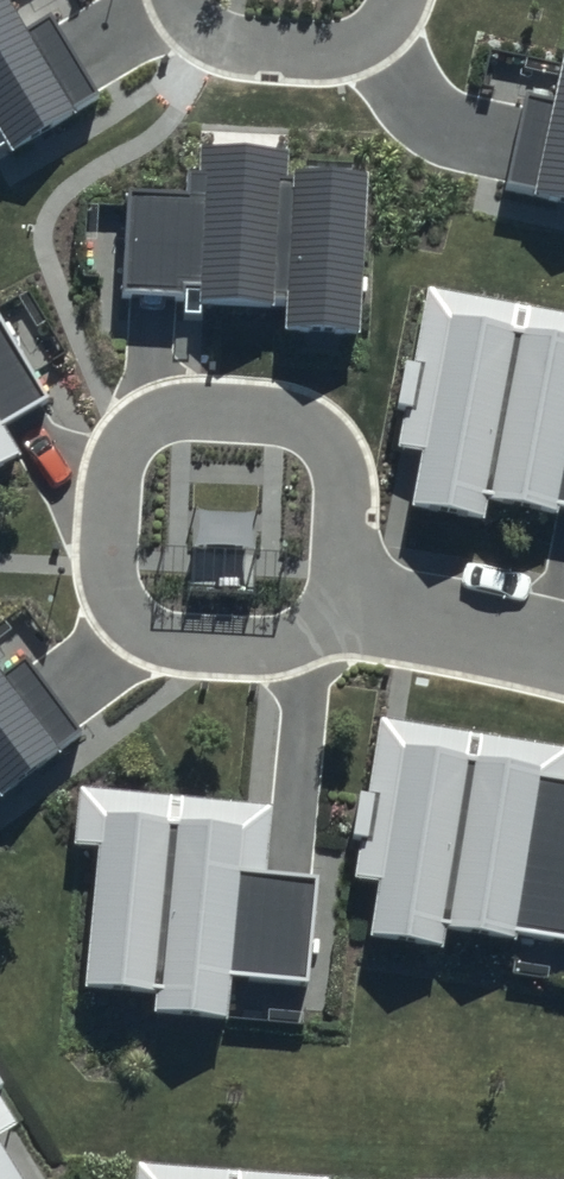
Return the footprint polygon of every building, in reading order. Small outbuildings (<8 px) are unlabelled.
[(3,0),(0,0),(0,141),(3,139),(14,157),(104,100),(50,15),(23,31),(3,0)] [(531,98),(511,192),(536,197),(533,208),(563,215),(563,70),(557,104),(531,98)] [(360,341),(366,183),(287,180),(288,157),(202,154),(200,181),(188,180),(188,200),(128,198),(124,302),(186,305),(185,310),(287,314),(286,338),(360,341)] [(429,293),(397,455),(422,460),(412,513),(486,528),(490,506),(556,519),(558,512),(563,513),(563,319),(429,293)] [(20,461),(3,433),(51,405),(0,320),(0,473),(20,461)] [(69,729),(17,662),(0,675),(0,782),(69,729)] [(372,714),(346,872),(367,876),(357,933),(438,946),(441,924),(465,928),(503,934),(504,926),(563,936),(563,780),(557,779),(563,745),(372,714)] [(267,800),(74,784),(70,839),(95,841),(83,984),(143,989),(141,1010),(222,1017),(225,975),(301,982),(310,876),(261,872),(267,800)] [(0,1105),(0,1130),(11,1123),(0,1105)] [(20,1178),(0,1147),(0,1178),(18,1178),(20,1178)] [(323,1174),(127,1160),(126,1178),(322,1178),(323,1174)]
